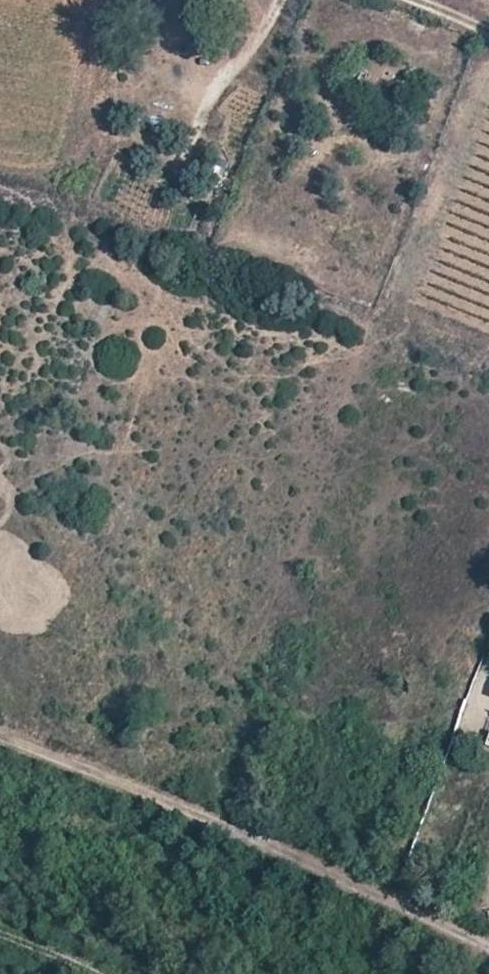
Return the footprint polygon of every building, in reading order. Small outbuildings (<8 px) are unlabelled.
[(385,78),(408,87),(412,77),(388,67),(385,78)]
